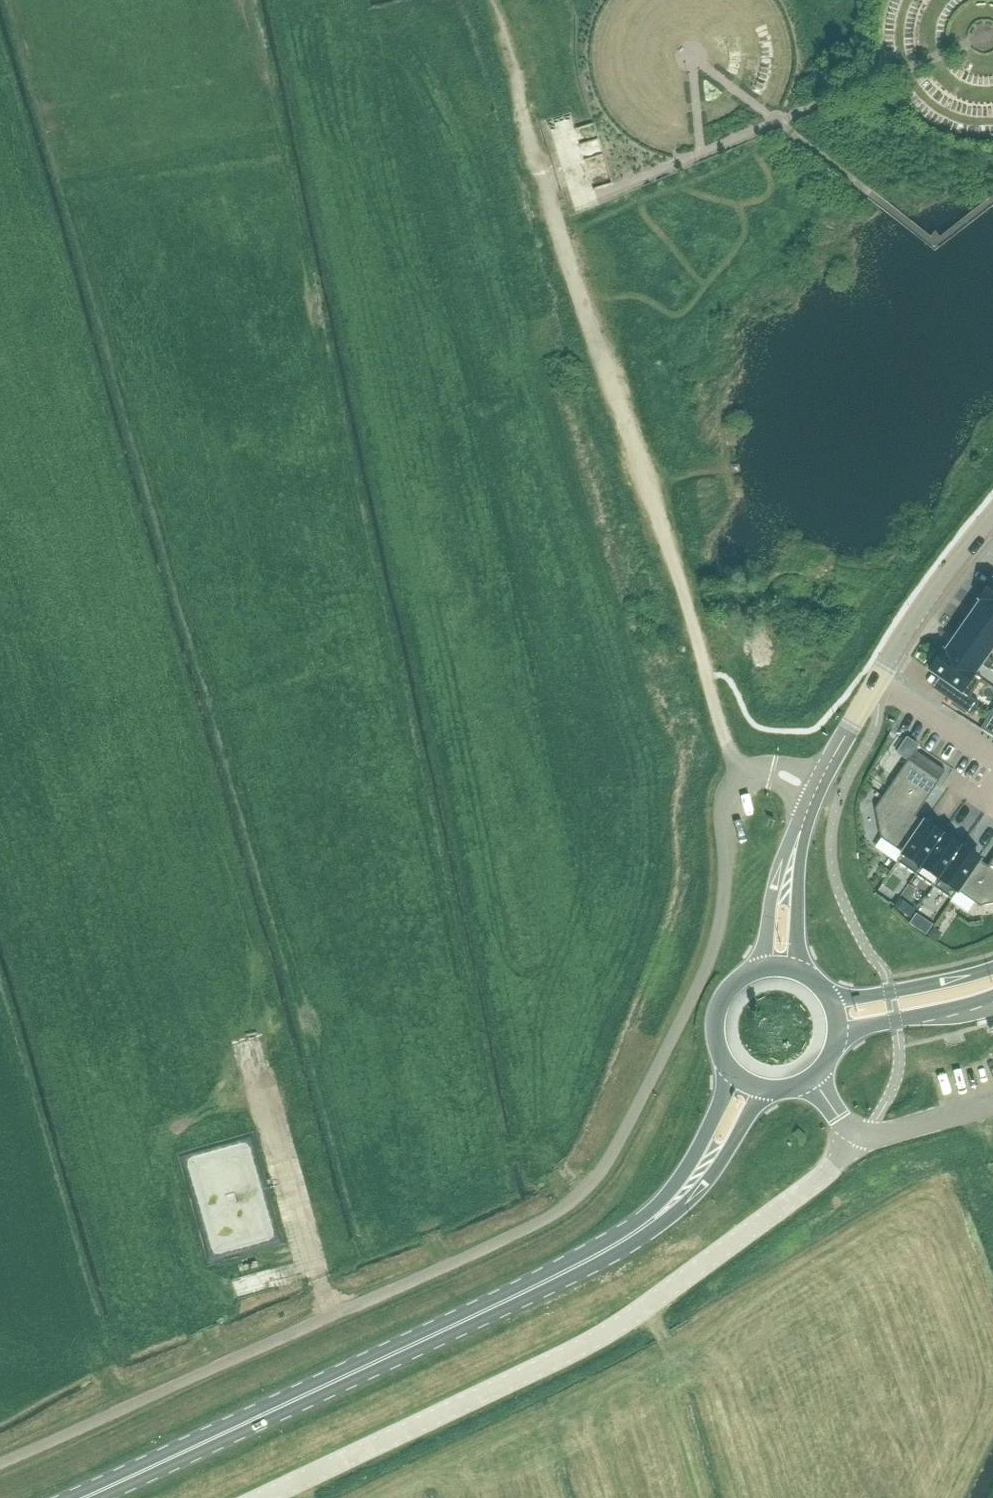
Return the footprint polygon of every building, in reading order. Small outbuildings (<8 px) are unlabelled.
[(991,581),(978,600),(977,600),(979,602),(980,601),(992,610),(992,583),(991,581)] [(968,619),(992,636),(992,610),(980,601),(979,602),(968,619)] [(968,619),(955,636),(985,657),(985,656),(992,645),(992,636),(968,619)] [(943,653),(943,654),(972,675),(973,674),(979,665),(987,670),(992,663),(992,662),(985,656),(985,657),(955,636),(943,653)] [(943,654),(943,653),(941,652),(941,653),(928,671),(954,689),(946,700),(969,716),(977,704),(968,697),(980,680),(981,680),(973,674),(972,675),(943,654)] [(921,757),(914,752),(907,762),(914,767),(921,757)] [(928,762),(921,757),(914,767),(922,772),(928,762)] [(914,767),(907,762),(883,797),(912,817),(936,782),(929,777),(922,772),(914,767)] [(936,767),(928,762),(922,772),(929,777),(936,767)] [(943,772),(936,767),(929,777),(936,782),(943,772)] [(912,817),(883,797),(874,809),(880,838),(902,853),(922,824),(912,817)] [(941,835),(923,823),(922,824),(902,853),(895,863),(914,875),(941,835)] [(959,848),(941,835),(914,875),(932,888),(959,848)] [(977,860),(959,848),(932,888),(950,900),(956,891),(977,861),(977,860)] [(977,861),(956,891),(978,906),(992,903),(992,872),(986,868),(977,861)] [(959,1060),(920,1066),(922,1078),(961,1072),(959,1060)]
